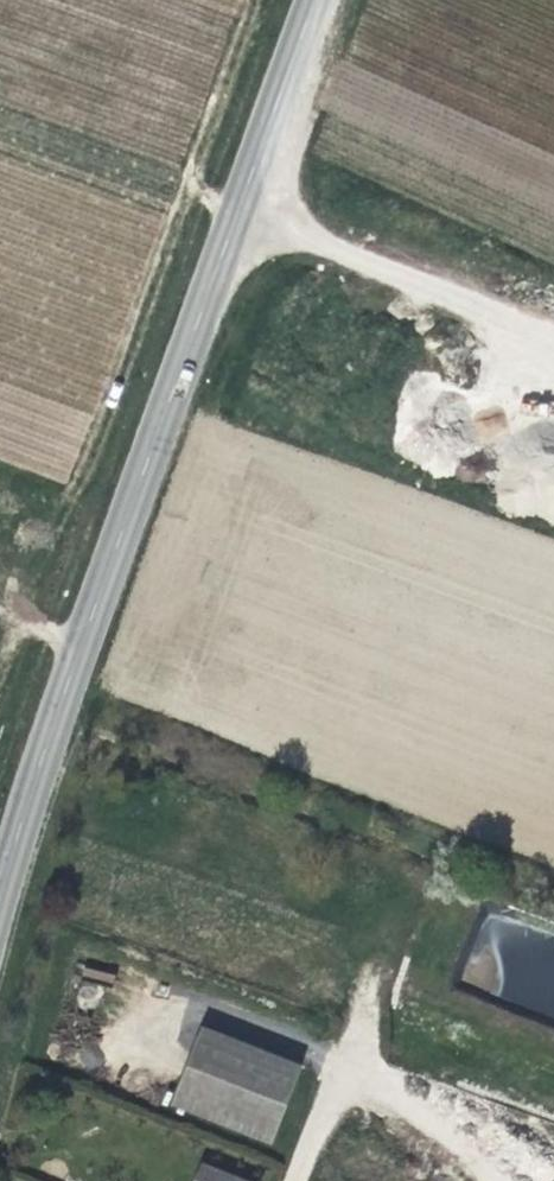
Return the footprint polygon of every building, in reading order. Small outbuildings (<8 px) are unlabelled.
[(553,1020),(553,935),(484,912),(459,989),(553,1020)] [(198,1024),(168,1107),(272,1145),(302,1062),(198,1024)] [(194,1180),(252,1180),(200,1162),(194,1180)]
